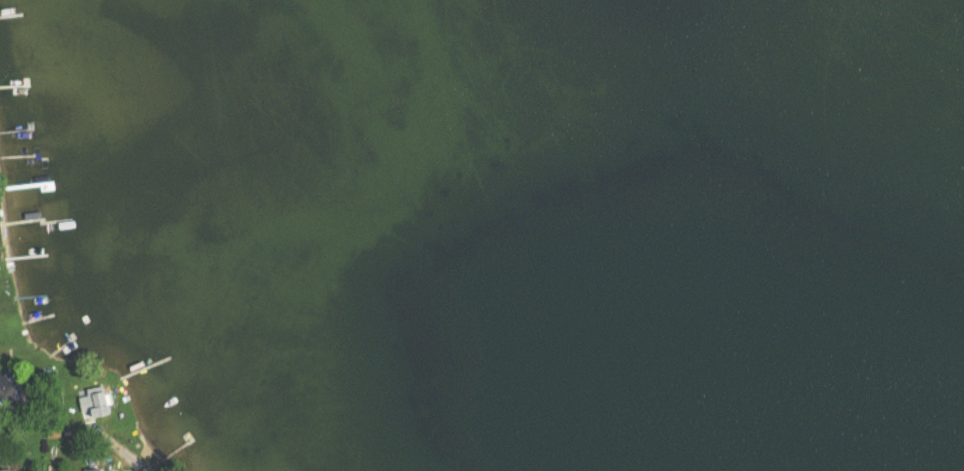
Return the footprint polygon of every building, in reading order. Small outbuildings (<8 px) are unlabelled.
[(24,391),(3,371),(0,374),(0,398),(9,406),(24,391)] [(95,410),(97,420),(115,416),(109,392),(100,394),(98,387),(89,389),(90,396),(81,398),(84,413),(95,410)]
